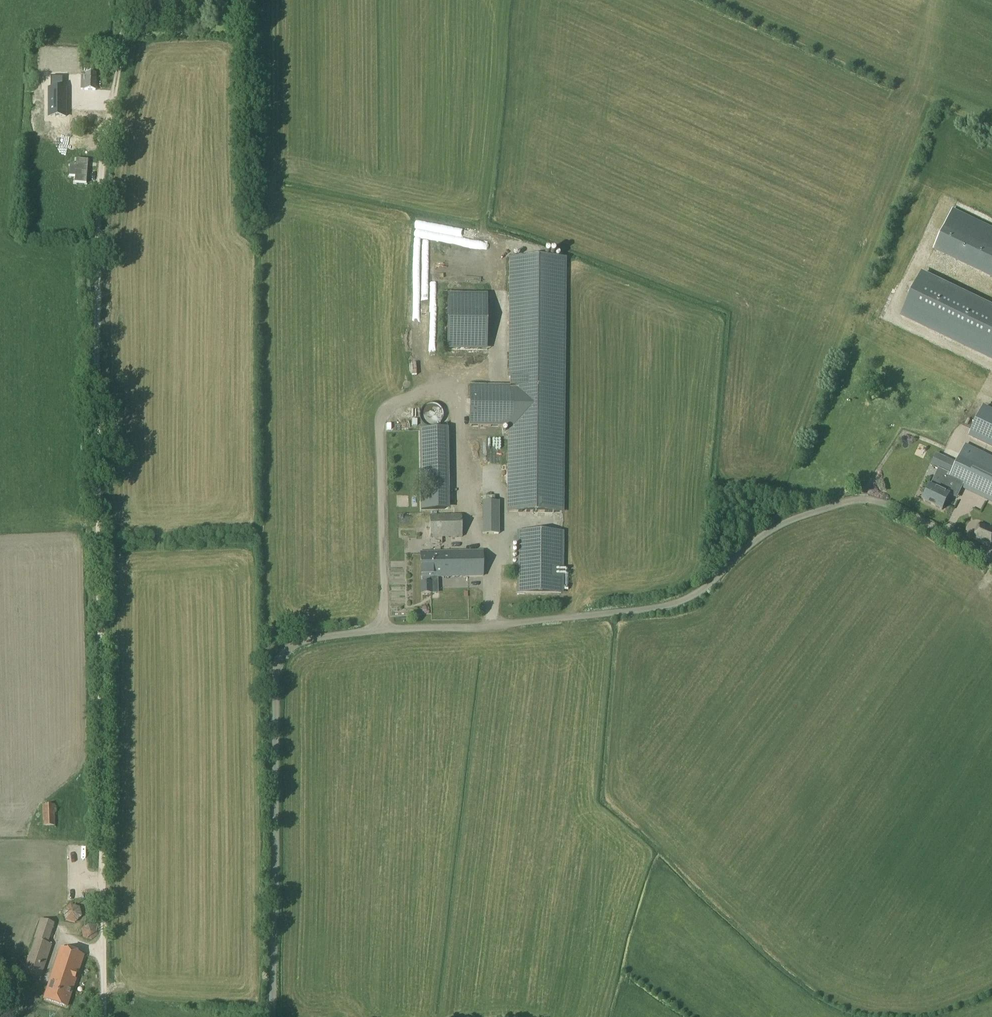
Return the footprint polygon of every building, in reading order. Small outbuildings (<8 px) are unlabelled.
[(64,70),(66,56),(51,53),(49,68),(64,70)] [(81,91),(82,91),(82,97),(95,98),(95,91),(96,91),(96,80),(102,81),(102,75),(96,75),(82,74),(82,77),(81,77),(81,91)] [(48,117),(48,118),(65,118),(65,117),(65,91),(65,90),(63,90),(63,78),(50,78),(50,90),(48,90),(48,91),(49,91),(49,117),(48,117)] [(991,277),(991,233),(960,218),(943,254),(991,277)] [(563,396),(564,260),(511,259),(510,387),(470,387),(470,427),(509,428),(509,512),(562,513),(563,396)] [(921,276),(901,316),(991,359),(991,310),(921,276)] [(973,440),(991,449),(991,412),(983,408),(969,438),(973,440)] [(427,425),(427,439),(440,438),(440,425),(427,425)] [(965,445),(956,463),(937,454),(931,466),(951,476),(950,478),(943,475),(940,483),(933,480),(930,486),(923,501),(942,511),(949,495),(945,494),(950,482),(991,502),(991,457),(965,445)] [(439,467),(430,467),(430,480),(439,480),(439,467)] [(499,535),(499,502),(482,502),(482,535),(499,535)] [(428,510),(428,530),(453,530),(453,521),(443,521),(443,514),(455,514),(455,510),(428,510)] [(991,542),(991,529),(982,524),(972,540),(988,548),(991,542)] [(457,537),(457,530),(422,531),(423,545),(436,545),(436,538),(457,537)] [(563,533),(518,533),(517,593),(562,593),(563,533)] [(420,553),(421,566),(421,578),(422,578),(430,578),(483,577),(483,553),(420,553)] [(422,578),(422,583),(421,583),(421,595),(431,594),(431,583),(430,583),(430,578),(422,578)] [(649,583),(649,591),(663,591),(663,582),(649,583)] [(560,595),(562,606),(570,604),(568,593),(560,595)] [(42,807),(43,827),(55,827),(54,806),(42,807)] [(71,900),(59,903),(63,920),(75,917),(71,900)] [(28,961),(22,959),(17,972),(23,974),(23,975),(40,980),(51,946),(48,945),(54,925),(40,920),(34,940),(29,938),(35,919),(0,907),(0,946),(24,953),(24,952),(30,954),(28,961)] [(86,922),(78,930),(86,937),(94,929),(86,922)] [(44,1001),(66,1008),(83,956),(61,949),(44,1001)]
